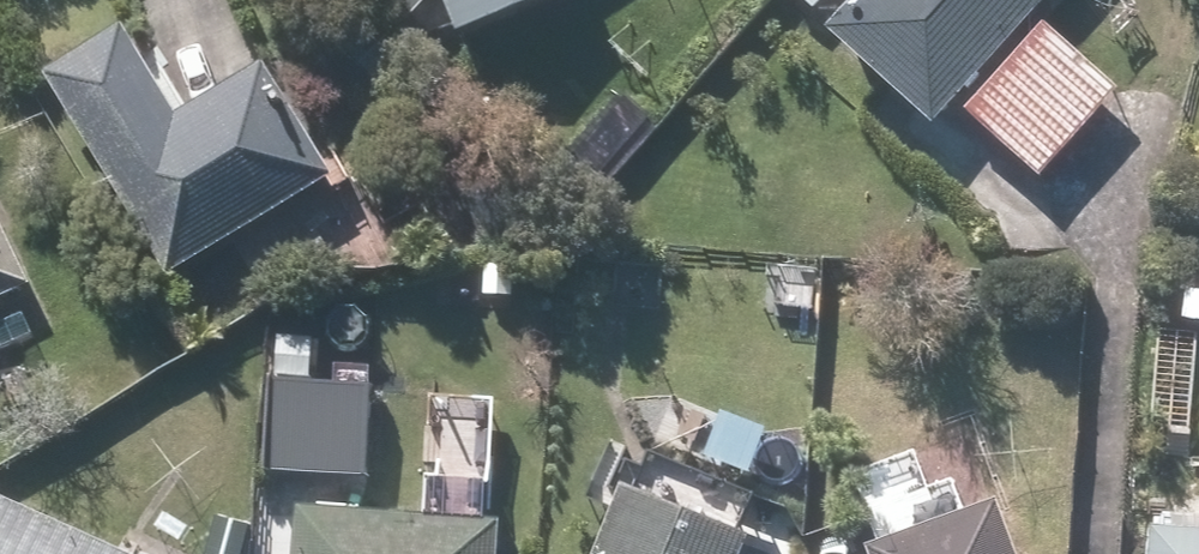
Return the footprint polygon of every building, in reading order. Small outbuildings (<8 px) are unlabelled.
[(465,28),(537,0),(454,0),(465,28)] [(830,27),(944,128),(964,105),(1045,14),(1057,0),(854,0),(830,27)] [(1126,86),(1045,14),(964,105),(1045,177),(1126,86)] [(147,31),(65,73),(168,274),(343,183),(281,62),(188,110),(147,31)] [(39,281),(0,197),(0,299),(39,281)] [(381,384),(285,380),(281,467),(377,471),(381,384)] [(638,482),(605,553),(758,553),(764,540),(638,482)] [(3,490),(0,497),(0,553),(150,553),(3,490)] [(999,494),(868,549),(870,553),(1025,553),(999,494)] [(503,515),(290,506),(288,553),(502,553),(503,515)] [(1147,527),(1146,553),(1198,553),(1198,528),(1147,527)]
